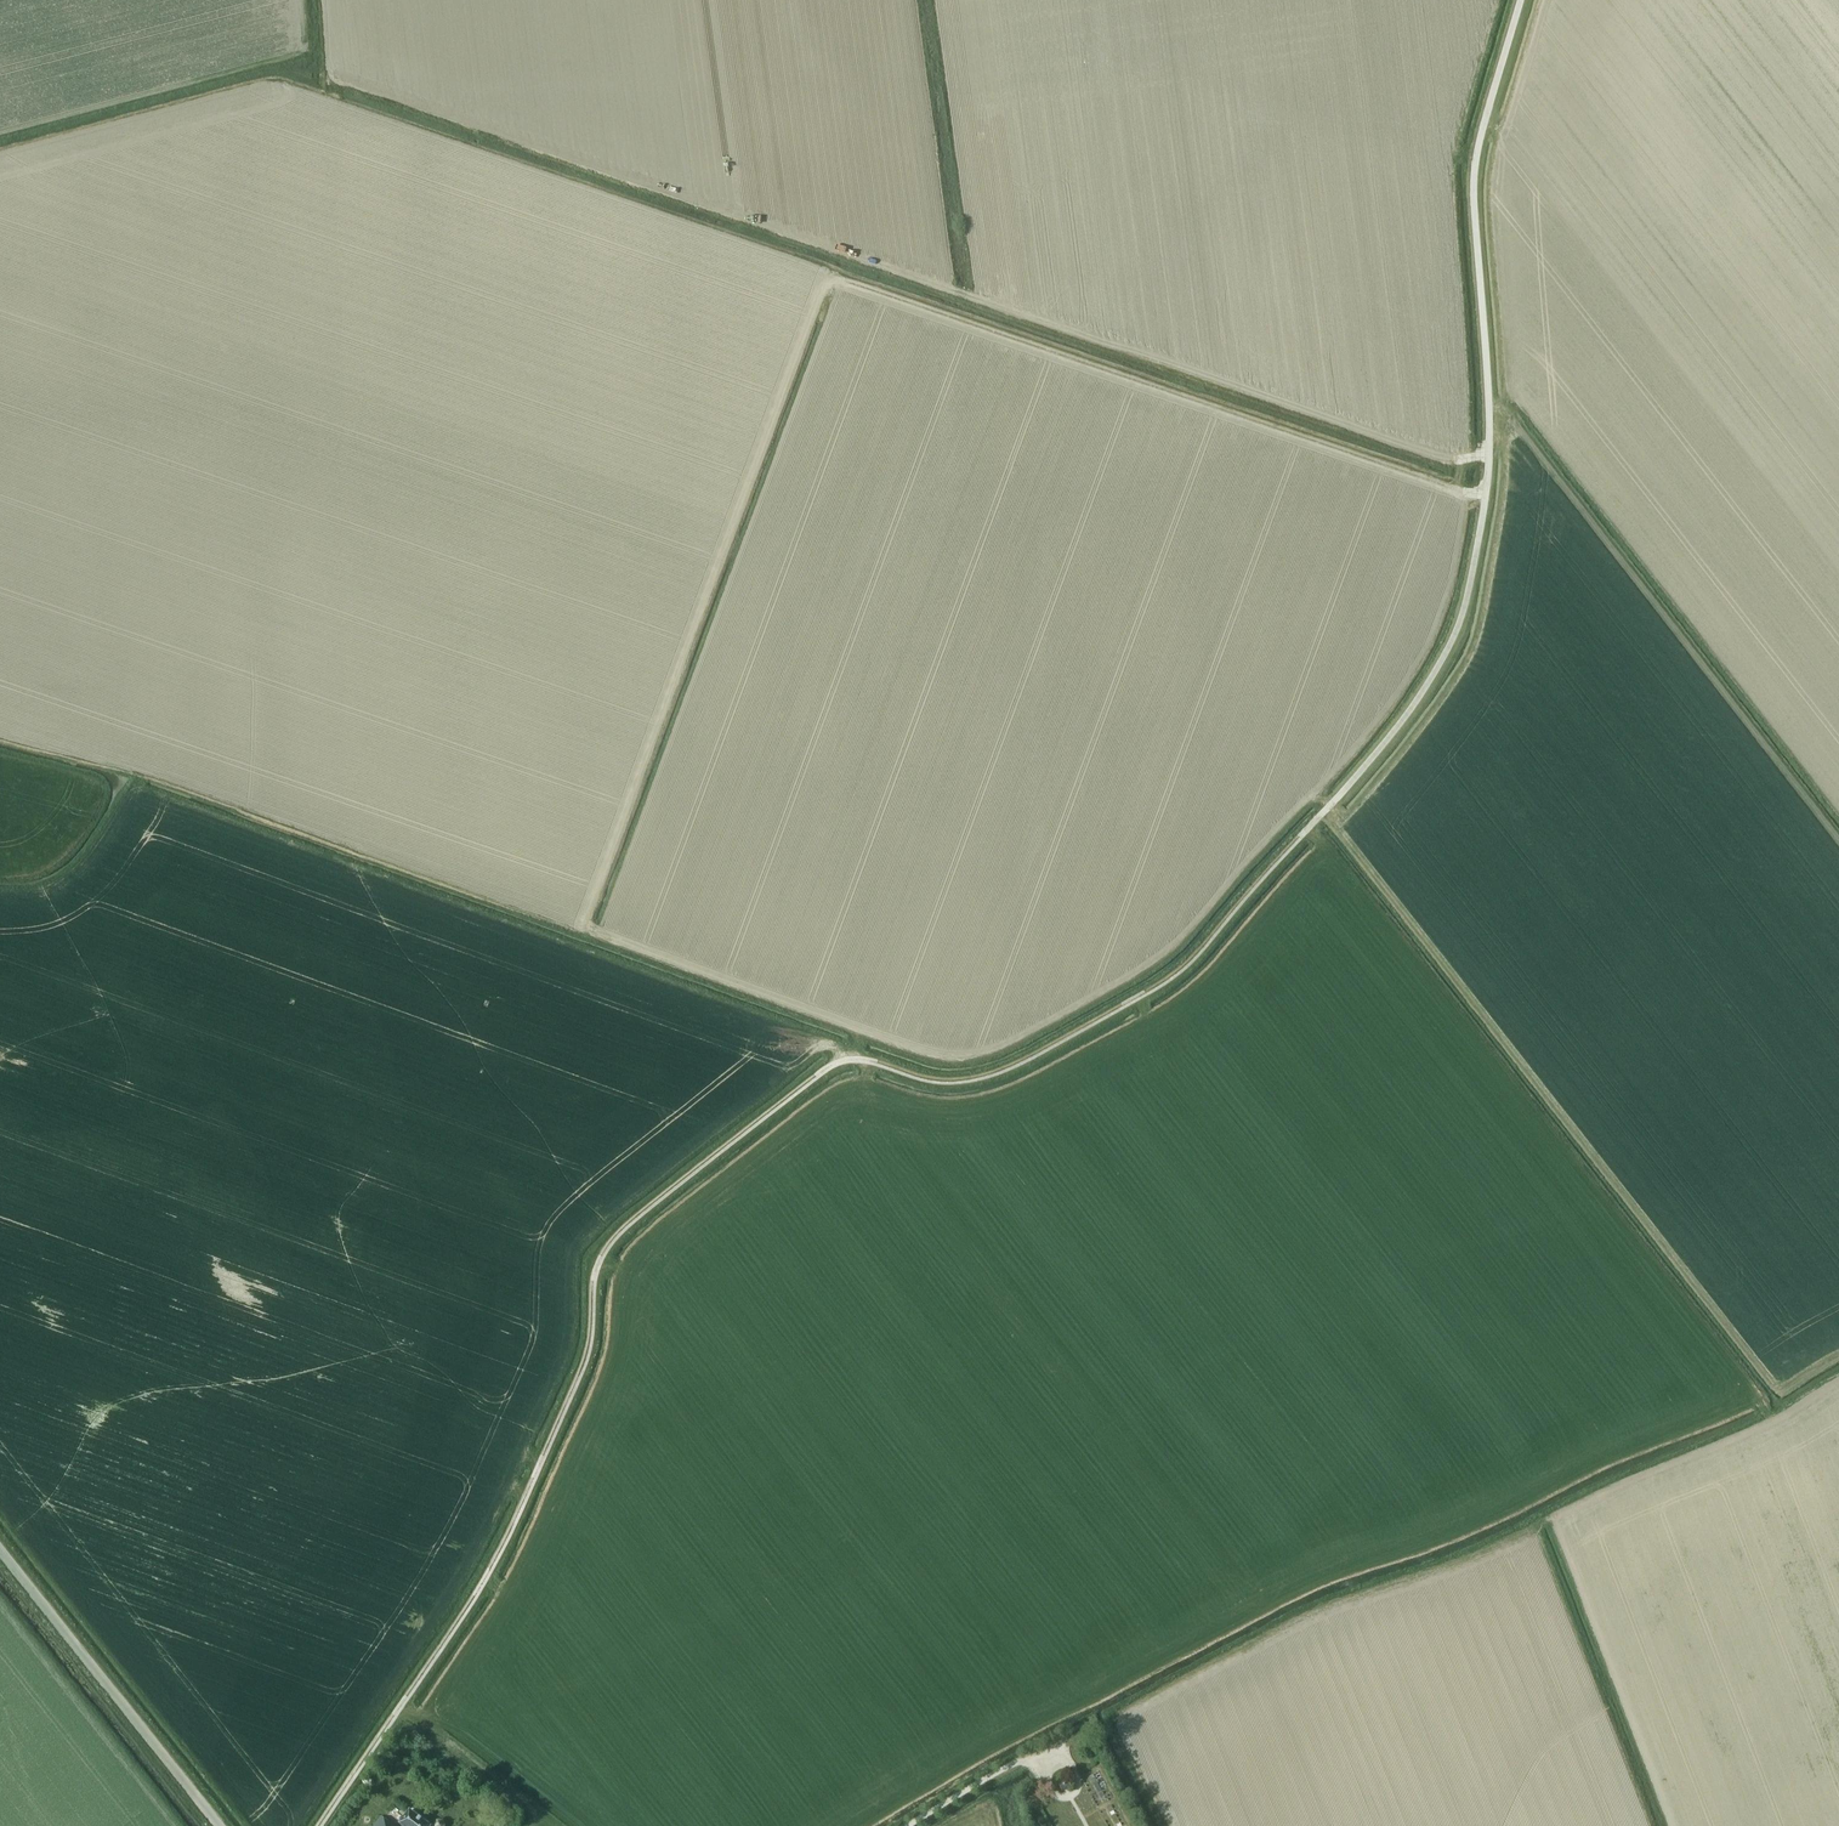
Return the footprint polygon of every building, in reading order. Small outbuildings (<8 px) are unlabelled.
[(1071,1786),(1068,1780),(1059,1785),(1062,1791),(1071,1786)] [(410,1811),(400,1824),(403,1825),(430,1825),(410,1811)] [(382,1816),(374,1825),(394,1825),(382,1816)]
